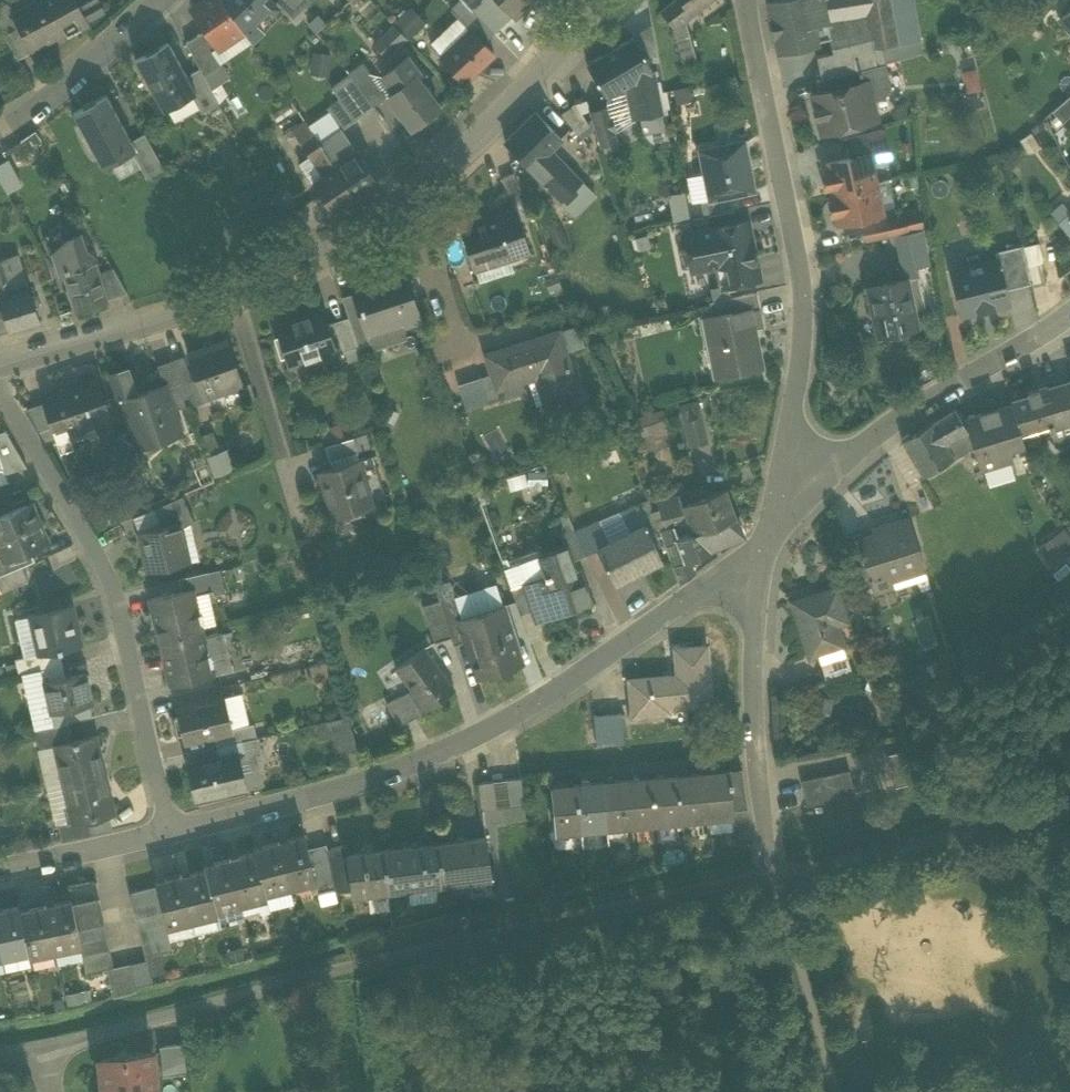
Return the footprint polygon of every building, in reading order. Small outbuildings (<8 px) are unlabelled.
[(32,49),(56,36),(58,40),(88,23),(86,19),(76,0),(38,0),(14,13),(13,14),(19,25),(32,49)] [(86,19),(103,11),(97,0),(76,0),(86,19)] [(242,30),(222,0),(206,0),(192,9),(206,29),(217,47),(242,30)] [(242,30),(247,36),(277,6),(271,0),(222,0),(242,30)] [(303,5),(299,0),(278,0),(293,15),(303,5)] [(486,25),(472,10),(463,0),(461,0),(450,10),(459,19),(470,30),(471,29),(476,34),(486,25)] [(472,10),(486,25),(494,33),(513,15),(499,0),(482,0),(472,10)] [(513,15),(528,0),(499,0),(513,15)] [(692,14),(682,0),(674,0),(662,9),(676,27),(692,14)] [(692,14),(711,0),(682,0),(692,14)] [(779,51),(816,42),(816,40),(806,0),(783,0),(769,3),(779,51)] [(829,27),(828,20),(865,14),(870,18),(875,47),(881,46),(918,40),(911,0),(806,0),(816,40),(825,38),(823,30),(826,27),(829,27)] [(1,35),(3,34),(19,25),(13,14),(14,13),(7,1),(0,5),(0,33),(1,35)] [(392,23),(395,25),(407,38),(408,39),(426,22),(410,6),(392,23)] [(1058,17),(1069,30),(1069,7),(1058,17)] [(676,27),(684,64),(702,60),(692,14),(676,27)] [(885,62),(881,46),(875,47),(870,18),(865,14),(828,20),(829,27),(834,52),(817,56),(821,78),(857,69),(885,62)] [(431,45),(442,57),(470,30),(459,19),(431,45)] [(32,49),(19,25),(3,34),(17,59),(33,51),(32,49)] [(375,44),(388,56),(407,38),(395,25),(375,44)] [(186,43),(200,68),(204,76),(222,64),(221,63),(212,50),(217,47),(206,29),(186,43)] [(471,29),(470,30),(442,57),(441,57),(464,82),(494,54),(476,34),(471,29)] [(247,36),(242,30),(217,47),(212,50),(221,63),(251,43),(247,36)] [(587,63),(607,97),(626,86),(653,70),(633,36),(587,63)] [(881,46),(885,62),(920,53),(918,40),(881,46)] [(135,60),(163,111),(168,109),(192,95),(196,93),(186,75),(168,42),(135,60)] [(332,54),(313,51),(310,74),(328,76),(332,54)] [(388,96),(412,127),(439,107),(415,77),(420,73),(406,56),(382,75),(393,91),(388,96)] [(857,69),(860,82),(867,80),(872,100),(884,97),(891,86),(885,62),(857,69)] [(357,85),(372,74),(363,63),(349,74),(350,75),(357,85)] [(204,76),(211,88),(228,76),(222,64),(204,76)] [(211,88),(204,76),(200,68),(186,75),(196,93),(192,95),(199,108),(202,113),(219,103),(211,88)] [(976,68),(962,71),(967,93),(981,89),(976,68)] [(815,80),(818,93),(860,82),(857,69),(821,78),(815,80)] [(639,116),(643,133),(665,128),(653,70),(626,86),(629,100),(636,98),(639,116)] [(372,74),(357,85),(374,106),(384,98),(380,92),(384,90),(372,74)] [(332,87),(340,99),(355,120),(374,106),(357,85),(350,75),(332,87)] [(876,116),(872,100),(867,80),(860,82),(818,93),(811,95),(821,133),(834,130),(844,127),(843,124),(876,116)] [(607,97),(607,105),(610,116),(611,115),(616,130),(639,116),(636,98),(629,100),(626,86),(607,97)] [(688,86),(672,89),(675,105),(691,102),(688,86)] [(974,93),(955,99),(960,112),(979,106),(974,93)] [(73,113),(103,168),(109,165),(132,152),(136,150),(131,141),(106,95),(73,113)] [(199,108),(192,95),(168,109),(175,121),(199,108)] [(1062,123),(1069,116),(1069,95),(1051,111),(1062,123)] [(342,129),(355,120),(340,99),(327,108),(329,110),(342,128),(342,129)] [(561,114),(578,134),(590,125),(575,104),(561,114)] [(589,111),(600,147),(618,141),(615,130),(616,130),(611,115),(610,116),(607,105),(589,111)] [(329,110),(307,125),(313,135),(319,144),(341,129),(342,128),(329,110)] [(526,164),(562,200),(581,181),(550,150),(561,139),(536,113),(506,143),(526,163),(526,164)] [(291,130),(300,144),(313,135),(307,125),(304,121),(291,130)] [(319,144),(325,152),(356,198),(379,183),(358,152),(356,153),(341,129),(319,144)] [(847,138),(851,158),(869,154),(870,162),(890,157),(883,129),(847,138)] [(1040,146),(1031,132),(1019,140),(1028,154),(1040,146)] [(141,169),(146,178),(164,169),(145,134),(131,141),(136,150),(132,152),(141,169)] [(319,144),(313,135),(300,144),(312,161),(325,152),(319,144)] [(704,173),(709,200),(730,195),(754,191),(744,141),(699,151),(704,173)] [(132,152),(109,165),(119,181),(141,169),(132,152)] [(325,152),(312,161),(322,176),(313,183),(334,214),(356,198),(325,152)] [(830,185),(832,193),(875,183),(870,162),(869,154),(851,158),(825,163),(828,174),(824,175),(826,186),(830,185)] [(7,160),(0,164),(0,180),(7,193),(21,185),(7,160)] [(303,168),(313,183),(322,176),(312,161),(303,168)] [(501,179),(512,204),(525,199),(514,173),(501,179)] [(709,200),(704,173),(686,177),(691,203),(702,201),(709,200)] [(889,180),(875,183),(881,210),(895,207),(889,180)] [(596,197),(581,181),(562,200),(577,216),(596,197)] [(881,210),(875,183),(832,193),(834,200),(830,201),(832,212),(836,211),(838,222),(882,212),(881,210)] [(271,197),(285,222),(297,216),(283,190),(271,197)] [(673,221),(691,218),(686,192),(668,196),(673,221)] [(702,201),(705,216),(707,216),(733,211),(730,195),(709,200),(702,201)] [(1069,210),(1061,201),(1049,212),(1060,225),(1069,217),(1069,210)] [(269,202),(251,211),(260,227),(278,217),(269,202)] [(461,226),(474,264),(527,247),(514,209),(461,226)] [(920,214),(904,217),(907,230),(923,227),(920,214)] [(710,229),(707,216),(705,216),(681,221),(684,235),(710,229)] [(865,226),(868,239),(907,230),(904,217),(865,226)] [(1069,236),(1069,217),(1060,225),(1069,236)] [(569,244),(560,221),(547,226),(556,249),(569,244)] [(730,261),(734,283),(759,278),(747,222),(710,229),(684,235),(691,269),(724,263),(730,261)] [(65,273),(77,310),(106,300),(106,299),(98,272),(94,262),(93,262),(88,248),(83,250),(79,235),(69,238),(55,253),(62,274),(65,273)] [(902,261),(929,257),(926,238),(899,243),(902,261)] [(1022,247),(1031,283),(1045,280),(1040,259),(1046,257),(1042,242),(1022,247)] [(998,260),(1005,290),(1030,284),(1021,245),(995,252),(997,260),(998,260)] [(527,247),(474,264),(475,269),(510,258),(528,252),(527,247)] [(17,255),(4,259),(14,293),(27,289),(17,255)] [(510,258),(475,269),(480,282),(514,272),(510,258)] [(14,293),(4,259),(0,260),(0,297),(14,293)] [(952,276),(962,314),(1008,303),(1005,290),(998,260),(997,260),(980,264),(968,267),(969,272),(952,276)] [(728,284),(734,283),(730,261),(724,263),(728,284)] [(98,272),(106,299),(127,292),(113,267),(98,272)] [(354,292),(368,334),(369,333),(402,323),(418,318),(402,267),(351,283),(354,292)] [(951,271),(952,276),(969,272),(968,267),(951,271)] [(869,286),(880,335),(915,327),(904,279),(869,286)] [(9,331),(39,322),(29,288),(27,289),(14,293),(0,297),(0,302),(2,310),(9,331)] [(341,296),(348,316),(357,345),(359,352),(374,348),(369,333),(368,334),(354,292),(341,296)] [(751,309),(755,327),(763,326),(759,305),(757,292),(709,302),(712,315),(732,308),(732,311),(751,309)] [(718,348),(723,376),(763,367),(755,327),(751,309),(732,311),(732,308),(712,315),(703,317),(709,349),(718,348)] [(275,325),(289,367),(336,352),(322,309),(275,325)] [(9,331),(2,310),(0,311),(0,333),(9,331)] [(342,349),(357,345),(348,316),(333,321),(342,349)] [(369,333),(374,348),(406,337),(402,323),(369,333)] [(577,325),(558,331),(566,353),(585,346),(577,325)] [(542,374),(551,401),(580,390),(566,353),(558,331),(486,355),(492,373),(497,388),(528,379),(542,374)] [(196,376),(204,397),(241,384),(226,341),(188,354),(196,376)] [(715,377),(723,376),(718,348),(709,349),(715,377)] [(184,356),(171,361),(179,385),(193,381),(192,377),(184,356)] [(167,390),(179,385),(171,361),(158,366),(164,385),(165,385),(167,390)] [(110,375),(119,402),(123,401),(123,400),(137,394),(128,368),(110,375)] [(479,377),(487,403),(501,399),(497,388),(492,373),(479,377)] [(551,401),(542,374),(528,379),(536,405),(551,401)] [(193,381),(179,385),(186,406),(187,407),(205,401),(204,397),(196,376),(192,377),(193,381)] [(487,403),(479,377),(458,384),(466,409),(487,403)] [(57,398),(68,432),(110,417),(97,379),(55,394),(57,398)] [(1063,410),(1069,408),(1069,380),(1054,385),(1058,398),(1059,397),(1063,410)] [(131,427),(137,446),(165,437),(159,418),(174,413),(173,410),(167,390),(165,385),(164,385),(137,394),(123,400),(123,401),(131,427)] [(167,390),(173,410),(186,406),(179,385),(167,390)] [(1012,405),(1021,434),(1047,426),(1049,433),(1051,433),(1054,445),(1066,441),(1067,443),(1069,442),(1069,416),(1066,414),(1065,414),(1063,410),(1059,397),(1058,398),(1054,385),(1037,390),(1036,388),(1026,391),(1028,396),(1011,401),(1012,405)] [(56,436),(61,453),(74,449),(68,432),(57,398),(44,402),(56,436)] [(29,407),(48,439),(56,436),(44,402),(29,407)] [(679,406),(689,446),(708,441),(698,402),(679,406)] [(1024,444),(1021,434),(1012,405),(997,409),(979,414),(979,415),(964,420),(968,432),(973,446),(979,468),(982,467),(1008,459),(1012,458),(1009,448),(1024,444)] [(663,408),(633,419),(639,437),(669,427),(663,408)] [(923,476),(973,446),(968,432),(955,410),(903,441),(923,476)] [(320,429),(325,446),(345,440),(340,423),(320,429)] [(0,432),(0,468),(2,467),(4,475),(7,474),(27,467),(6,430),(0,432)] [(119,435),(106,452),(121,463),(133,446),(119,435)] [(325,446),(329,461),(358,453),(353,437),(345,440),(325,446)] [(227,448),(206,456),(214,477),(235,470),(227,448)] [(317,471),(331,518),(374,505),(360,459),(317,471)] [(1015,477),(1008,459),(982,467),(988,485),(1015,477)] [(10,482),(7,474),(4,475),(2,467),(0,468),(0,485),(10,482)] [(528,471),(528,485),(547,485),(546,471),(528,471)] [(524,472),(506,478),(511,491),(528,485),(524,472)] [(683,522),(689,535),(736,517),(725,488),(683,504),(679,494),(656,500),(659,509),(665,526),(682,520),(683,522)] [(180,522),(181,528),(185,527),(191,523),(195,520),(192,516),(183,496),(155,508),(153,509),(159,521),(160,527),(180,522)] [(649,535),(658,531),(651,512),(647,500),(587,525),(596,548),(643,524),(649,535)] [(5,558),(29,548),(46,541),(30,504),(0,517),(0,547),(2,553),(5,558)] [(138,531),(160,527),(159,521),(153,509),(132,518),(138,531)] [(658,531),(661,531),(665,528),(665,526),(659,509),(651,512),(658,531)] [(737,517),(736,517),(689,535),(676,540),(684,562),(690,560),(715,551),(714,549),(745,536),(737,517)] [(872,586),(874,593),(893,587),(889,572),(923,561),(908,517),(876,527),(878,533),(879,537),(875,538),(873,534),(862,537),(860,532),(855,534),(872,586)] [(138,531),(148,572),(183,563),(179,544),(184,543),(181,528),(180,522),(160,527),(138,531)] [(683,522),(665,528),(661,531),(679,583),(680,584),(695,573),(690,560),(684,562),(676,540),(689,535),(683,522)] [(199,559),(191,523),(185,527),(181,528),(184,543),(189,562),(199,559)] [(597,550),(615,584),(661,560),(649,535),(643,524),(596,548),(597,550)] [(585,526),(574,530),(584,555),(597,550),(596,548),(587,525),(585,526)] [(1063,528),(1039,547),(1053,566),(1069,553),(1069,537),(1063,528)] [(571,561),(584,555),(574,530),(560,535),(564,546),(566,546),(571,561)] [(843,538),(859,590),(872,586),(855,534),(843,538)] [(189,562),(184,543),(179,544),(183,563),(189,562)] [(77,559),(69,545),(48,555),(54,568),(77,559)] [(531,609),(536,622),(590,603),(583,582),(579,583),(571,561),(566,546),(564,546),(538,556),(545,576),(522,584),(531,609)] [(22,566),(35,561),(29,548),(5,558),(2,553),(0,554),(0,575),(22,566)] [(522,584),(545,576),(538,556),(503,568),(511,588),(522,584)] [(923,561),(889,572),(893,587),(927,576),(923,561)] [(2,593),(29,581),(22,566),(0,575),(0,587),(2,593)] [(220,568),(209,571),(212,585),(214,595),(225,593),(220,568)] [(179,578),(182,591),(192,588),(192,590),(207,586),(212,585),(209,571),(179,578)] [(434,586),(439,600),(451,636),(452,640),(465,636),(459,619),(461,618),(454,596),(450,581),(434,586)] [(495,583),(454,596),(461,618),(502,605),(495,583)] [(511,588),(519,614),(531,609),(522,584),(511,588)] [(216,624),(207,586),(192,590),(201,627),(216,624)] [(151,598),(161,641),(202,632),(201,627),(192,590),(192,588),(182,591),(151,598)] [(792,604),(809,657),(818,654),(842,646),(832,615),(843,611),(836,590),(792,604)] [(434,642),(451,636),(439,600),(422,606),(434,642)] [(32,617),(70,608),(69,604),(31,613),(32,617)] [(465,636),(479,678),(521,664),(502,605),(461,618),(459,619),(465,636)] [(41,652),(41,654),(59,650),(79,645),(70,608),(32,617),(41,652)] [(32,617),(31,613),(14,617),(23,657),(28,656),(41,652),(32,617)] [(203,637),(202,632),(161,641),(171,684),(212,675),(212,674),(203,637)] [(222,633),(203,637),(212,674),(231,670),(222,633)] [(629,680),(632,715),(668,712),(667,703),(680,702),(681,706),(712,703),(706,646),(675,649),(678,679),(665,681),(665,676),(629,680)] [(818,654),(822,666),(846,658),(842,646),(818,654)] [(412,690),(427,710),(454,689),(423,647),(396,668),(412,690)] [(32,671),(36,670),(62,664),(59,650),(41,654),(41,652),(28,656),(32,671)] [(32,671),(28,656),(23,657),(15,659),(19,675),(21,674),(32,671)] [(852,674),(846,658),(822,666),(828,682),(852,674)] [(65,677),(62,664),(36,670),(39,684),(44,683),(44,682),(65,677)] [(39,684),(36,670),(32,671),(21,674),(35,730),(54,725),(51,712),(44,683),(39,684)] [(44,683),(51,712),(90,703),(92,703),(85,672),(65,677),(44,682),(44,683)] [(921,690),(916,673),(901,678),(906,694),(921,690)] [(386,703),(399,726),(427,710),(412,690),(386,703)] [(830,716),(834,695),(815,690),(811,712),(830,716)] [(242,694),(224,698),(231,727),(242,725),(249,723),(242,694)] [(177,710),(184,740),(214,733),(231,729),(231,727),(224,698),(177,710)] [(51,712),(54,725),(69,722),(93,716),(90,703),(51,712)] [(594,715),(597,744),(624,741),(621,713),(594,715)] [(333,735),(339,752),(357,748),(348,716),(329,720),(333,735)] [(318,739),(333,735),(329,720),(314,723),(318,739)] [(73,739),(69,722),(54,725),(35,730),(39,748),(55,744),(55,743),(73,739)] [(214,733),(217,746),(243,740),(245,739),(242,725),(231,727),(231,729),(214,733)] [(55,744),(64,782),(104,772),(95,734),(73,739),(55,743),(55,744)] [(246,754),(237,756),(244,785),(245,788),(262,784),(255,752),(260,751),(257,737),(245,739),(243,740),(246,754)] [(246,754),(243,740),(217,746),(220,759),(237,755),(237,756),(246,754)] [(48,785),(64,782),(55,744),(39,748),(48,785)] [(886,755),(890,774),(917,768),(911,749),(886,755)] [(196,796),(244,785),(237,756),(237,755),(220,759),(189,766),(196,796)] [(921,781),(917,768),(890,774),(893,787),(921,781)] [(728,770),(732,810),(747,808),(744,789),(742,769),(728,770)] [(728,770),(704,772),(708,818),(732,816),(733,816),(732,810),(728,770)] [(849,770),(825,775),(828,788),(852,782),(849,770)] [(113,811),(104,772),(64,782),(73,819),(73,821),(91,817),(109,813),(113,811)] [(694,819),(708,818),(704,772),(678,775),(682,817),(693,816),(694,819)] [(682,820),(682,817),(678,775),(653,777),(657,819),(668,818),(668,822),(682,820)] [(804,793),(828,788),(825,775),(801,780),(804,793)] [(520,777),(506,779),(510,806),(523,805),(520,777)] [(657,823),(657,819),(653,777),(628,779),(632,822),(643,821),(643,824),(657,823)] [(501,807),(510,806),(506,779),(492,781),(496,808),(501,807)] [(632,825),(632,822),(628,779),(602,782),(606,823),(618,822),(618,826),(632,825)] [(482,809),(496,808),(492,781),(479,782),(482,809)] [(64,782),(48,785),(57,823),(73,819),(64,782)] [(607,827),(606,823),(602,782),(577,784),(581,826),(593,825),(593,828),(607,827)] [(852,782),(828,788),(831,800),(855,795),(852,782)] [(582,829),(581,826),(577,784),(550,787),(554,828),(567,827),(568,831),(582,829)] [(807,806),(831,800),(828,788),(804,793),(807,806)] [(510,806),(501,807),(502,821),(525,818),(523,805),(510,806)] [(484,823),(502,821),(501,807),(496,808),(482,809),(484,823)] [(109,813),(91,817),(95,833),(112,829),(109,813)] [(732,816),(708,818),(710,833),(733,831),(732,816)] [(61,840),(95,833),(91,817),(73,821),(73,819),(57,823),(61,840)] [(304,835),(278,841),(289,883),(314,877),(308,851),(304,835)] [(484,837),(436,843),(442,884),(489,878),(484,837)] [(253,847),(254,852),(264,890),(289,883),(278,841),(253,847)] [(436,843),(382,849),(387,891),(409,888),(436,884),(442,884),(436,843)] [(347,844),(326,848),(334,893),(351,891),(347,854),(349,853),(347,844)] [(318,896),(334,893),(326,848),(308,851),(314,877),(318,896)] [(367,893),(387,891),(382,849),(349,853),(347,854),(351,891),(352,895),(367,893)] [(254,852),(229,858),(240,900),(265,894),(264,890),(254,852)] [(205,864),(206,869),(215,906),(240,900),(229,858),(205,864)] [(206,869),(181,875),(191,917),(216,911),(215,906),(206,869)] [(166,923),(191,917),(181,875),(155,881),(156,885),(159,899),(162,911),(166,923)] [(289,883),(264,890),(265,894),(268,907),(269,910),(294,904),(289,883)] [(438,899),(436,884),(409,888),(411,902),(438,899)] [(130,892),(133,905),(159,899),(156,885),(130,892)] [(389,910),(387,891),(367,893),(369,912),(389,910)] [(265,894),(240,900),(243,913),(268,907),(265,894)] [(72,904),(74,917),(101,911),(98,898),(97,898),(72,904)] [(45,905),(54,947),(80,942),(77,930),(74,917),(72,904),(71,899),(45,905)] [(133,905),(136,918),(162,911),(159,899),(133,905)] [(240,900),(215,906),(216,911),(220,925),(245,919),(243,913),(240,900)] [(27,948),(28,953),(54,947),(45,905),(19,910),(27,948)] [(2,954),(27,948),(19,910),(18,906),(0,910),(0,946),(2,954)] [(74,917),(77,930),(103,924),(101,911),(74,917)] [(136,918),(140,930),(166,923),(162,911),(136,918)] [(191,917),(195,934),(221,928),(220,925),(216,911),(191,917)] [(195,934),(191,917),(166,923),(169,936),(170,940),(195,934)] [(140,930),(142,942),(169,936),(166,923),(140,930)] [(80,942),(106,936),(103,924),(77,930),(80,942)] [(81,947),(82,955),(109,949),(106,936),(80,942),(81,947)] [(170,940),(169,936),(142,942),(146,955),(147,955),(161,952),(172,949),(170,940)] [(80,942),(54,947),(55,952),(81,947),(80,942)] [(55,952),(54,947),(28,953),(29,957),(55,952)] [(81,947),(55,952),(57,965),(83,960),(82,955),(81,947)] [(28,953),(27,948),(2,954),(3,958),(28,953)] [(86,972),(107,968),(113,967),(109,949),(82,955),(83,960),(86,972)] [(147,955),(148,959),(152,976),(165,973),(161,952),(147,955)] [(3,958),(5,972),(31,966),(29,957),(28,953),(3,958)] [(148,959),(130,963),(135,985),(153,981),(152,976),(148,959)] [(136,990),(135,985),(130,963),(113,967),(107,968),(113,996),(136,990)] [(81,990),(65,993),(67,1006),(84,1003),(81,990)] [(159,1045),(163,1076),(186,1073),(183,1043),(159,1045)] [(103,1091),(135,1091),(156,1090),(152,1050),(125,1053),(126,1057),(99,1060),(103,1091)]
